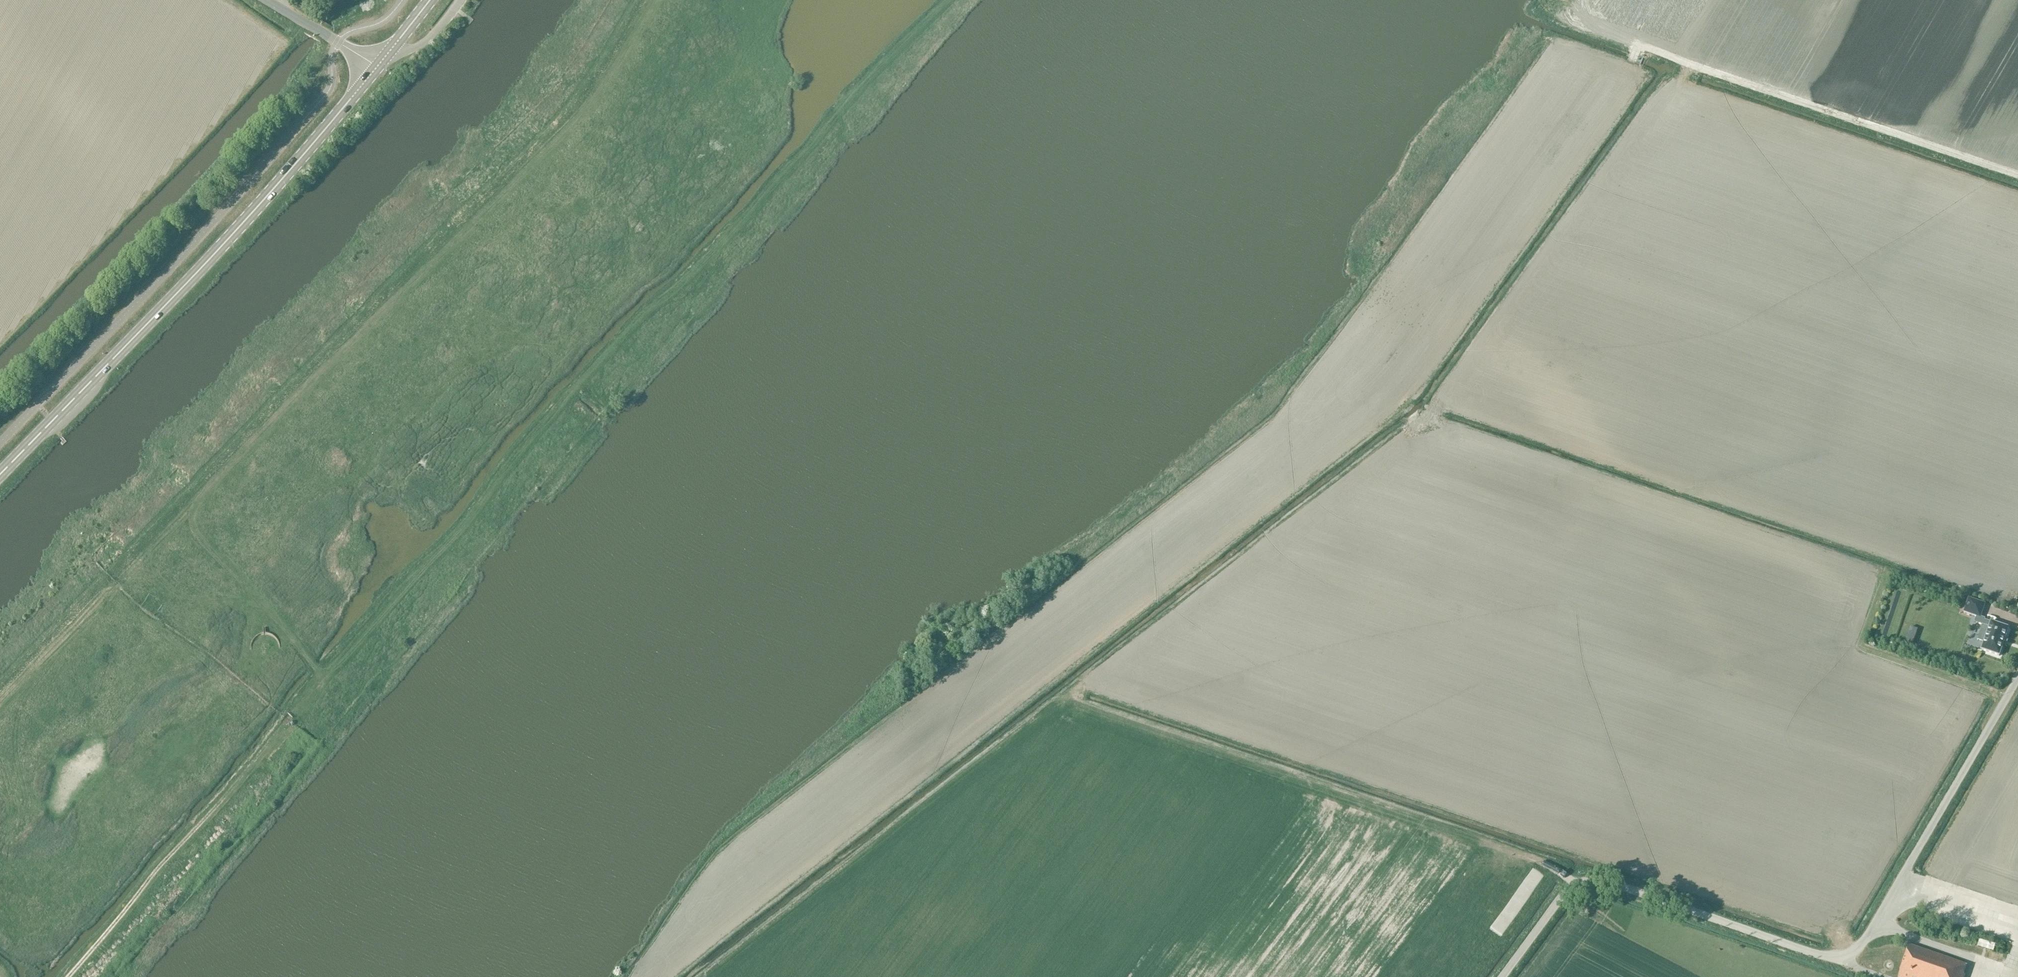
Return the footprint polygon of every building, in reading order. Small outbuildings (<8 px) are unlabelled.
[(1964,613),(1980,619),(1985,605),(1969,599),(1964,613)] [(1980,619),(1977,617),(1975,622),(1983,625),(1980,634),(1986,636),(1981,650),(1999,656),(2009,628),(1985,620),(1986,619),(1981,617),(1980,619)] [(1995,945),(1980,940),(1978,947),(1993,952),(1995,945)] [(1967,965),(1910,946),(1900,976),(1965,976),(1963,975),(1967,965)]
